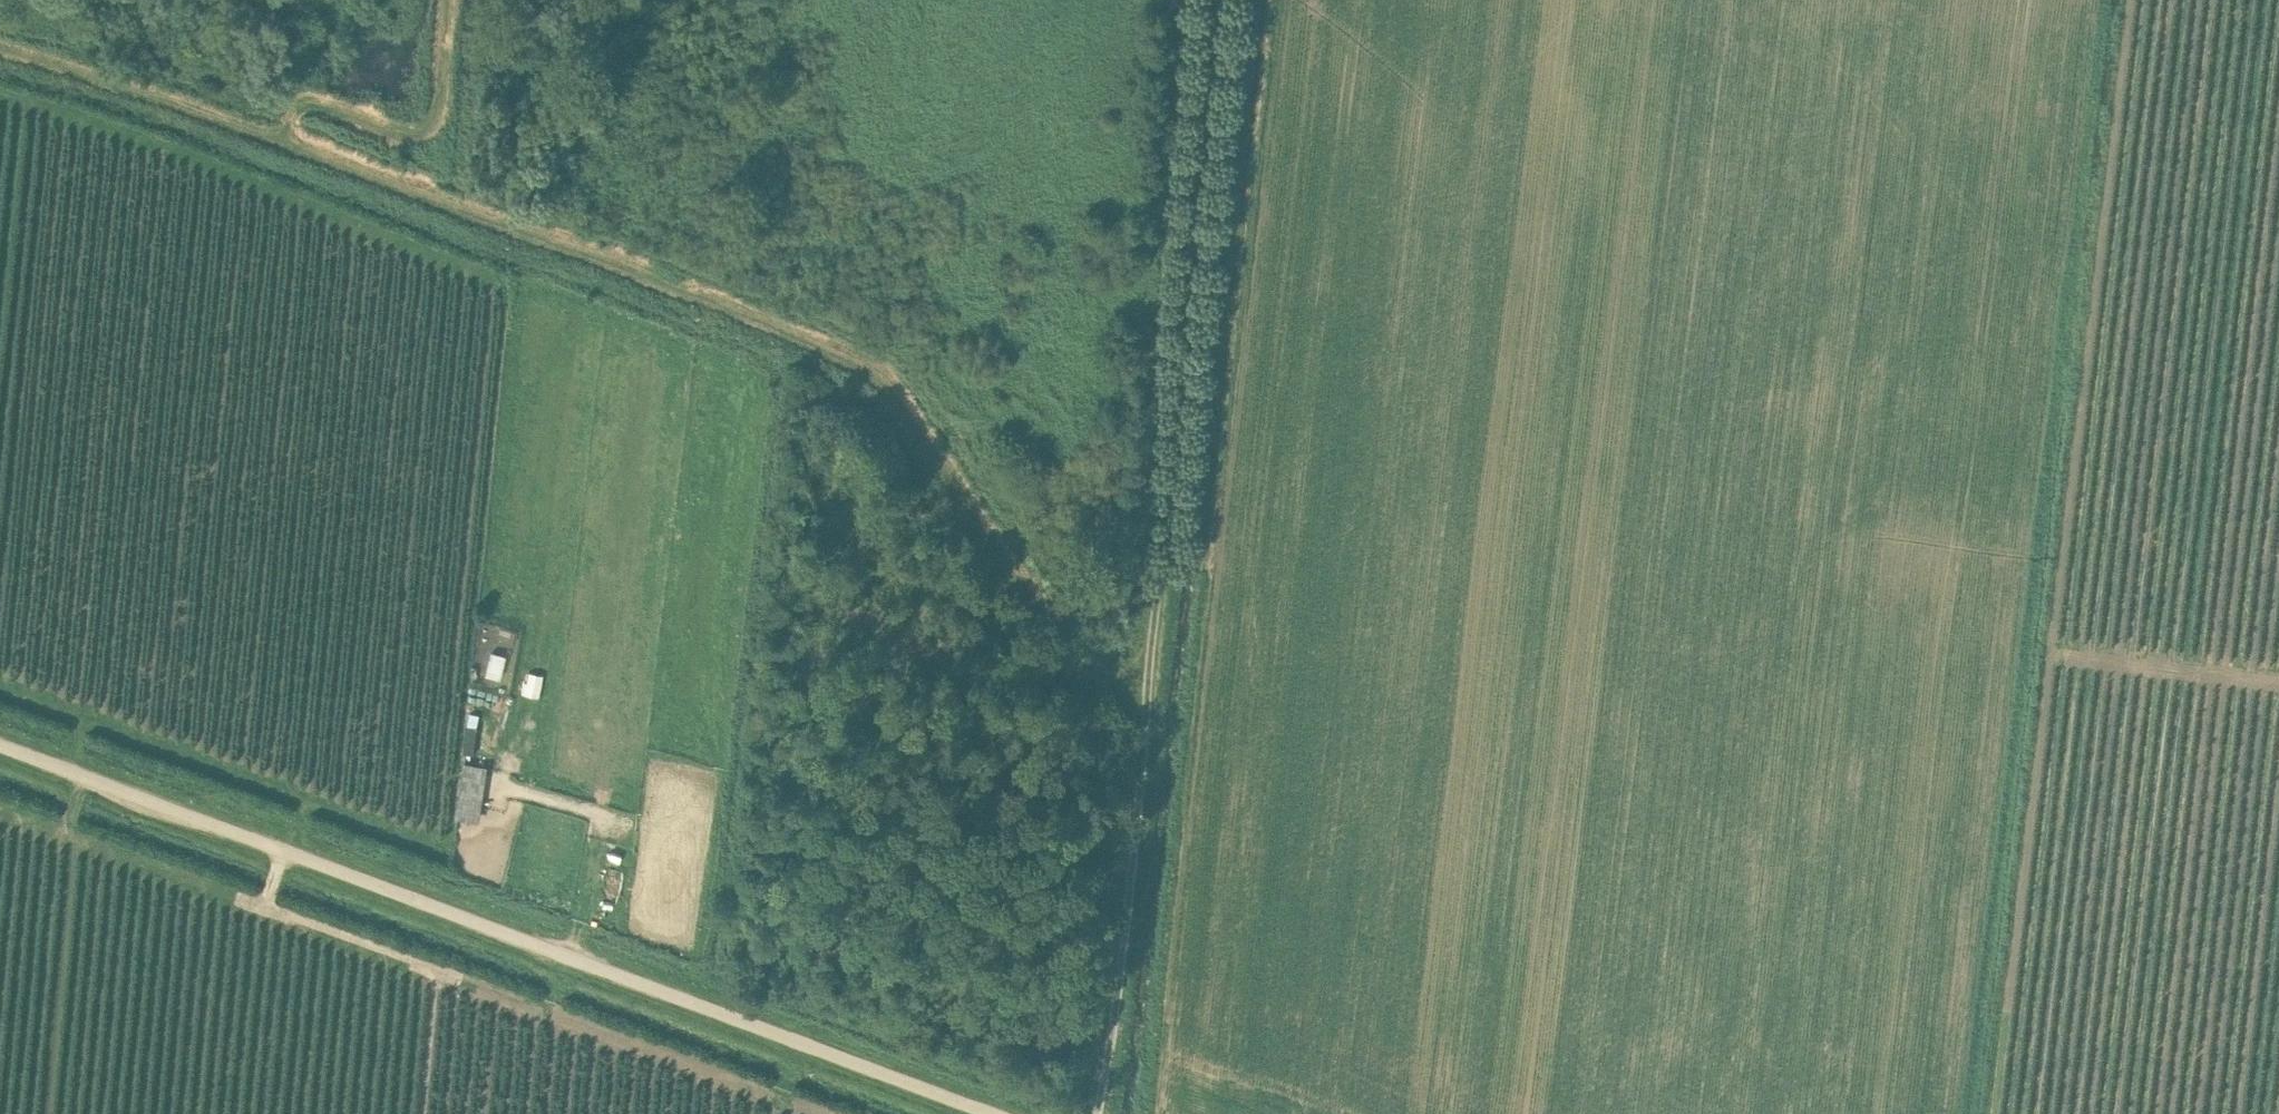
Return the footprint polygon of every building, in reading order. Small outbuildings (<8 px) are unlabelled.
[(483,675),(499,678),(504,655),(488,651),(483,675)] [(469,710),(466,724),(476,727),(480,713),(469,710)] [(465,726),(462,753),(474,754),(477,727),(465,726)] [(464,762),(453,816),(475,821),(486,766),(464,762)]
